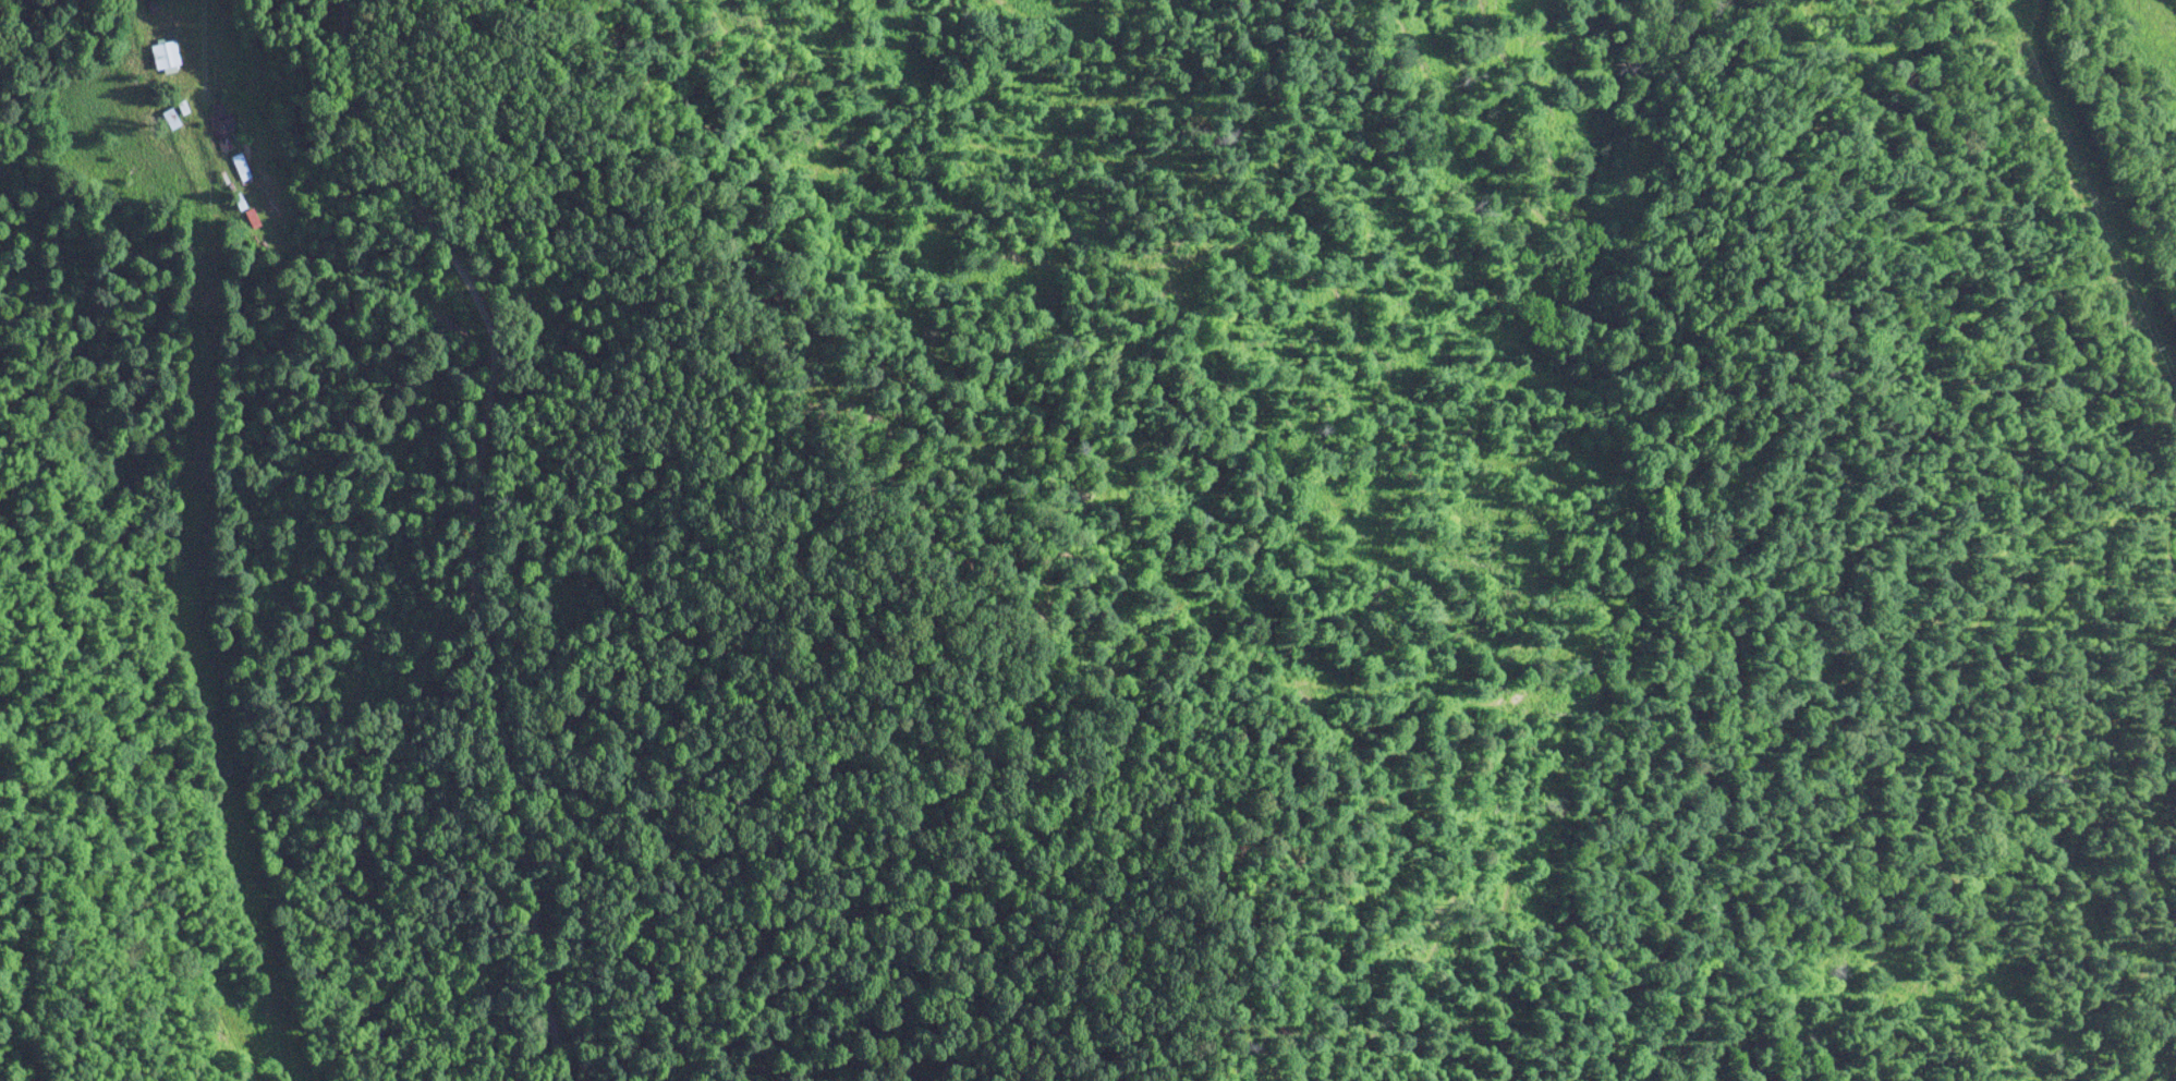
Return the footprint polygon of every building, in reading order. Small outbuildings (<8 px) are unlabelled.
[(153,68),(177,68),(177,40),(153,40),(153,68)] [(236,127),(230,111),(209,119),(221,150),(232,145),(226,132),(236,127)] [(231,154),(240,179),(249,176),(240,151),(231,154)]
